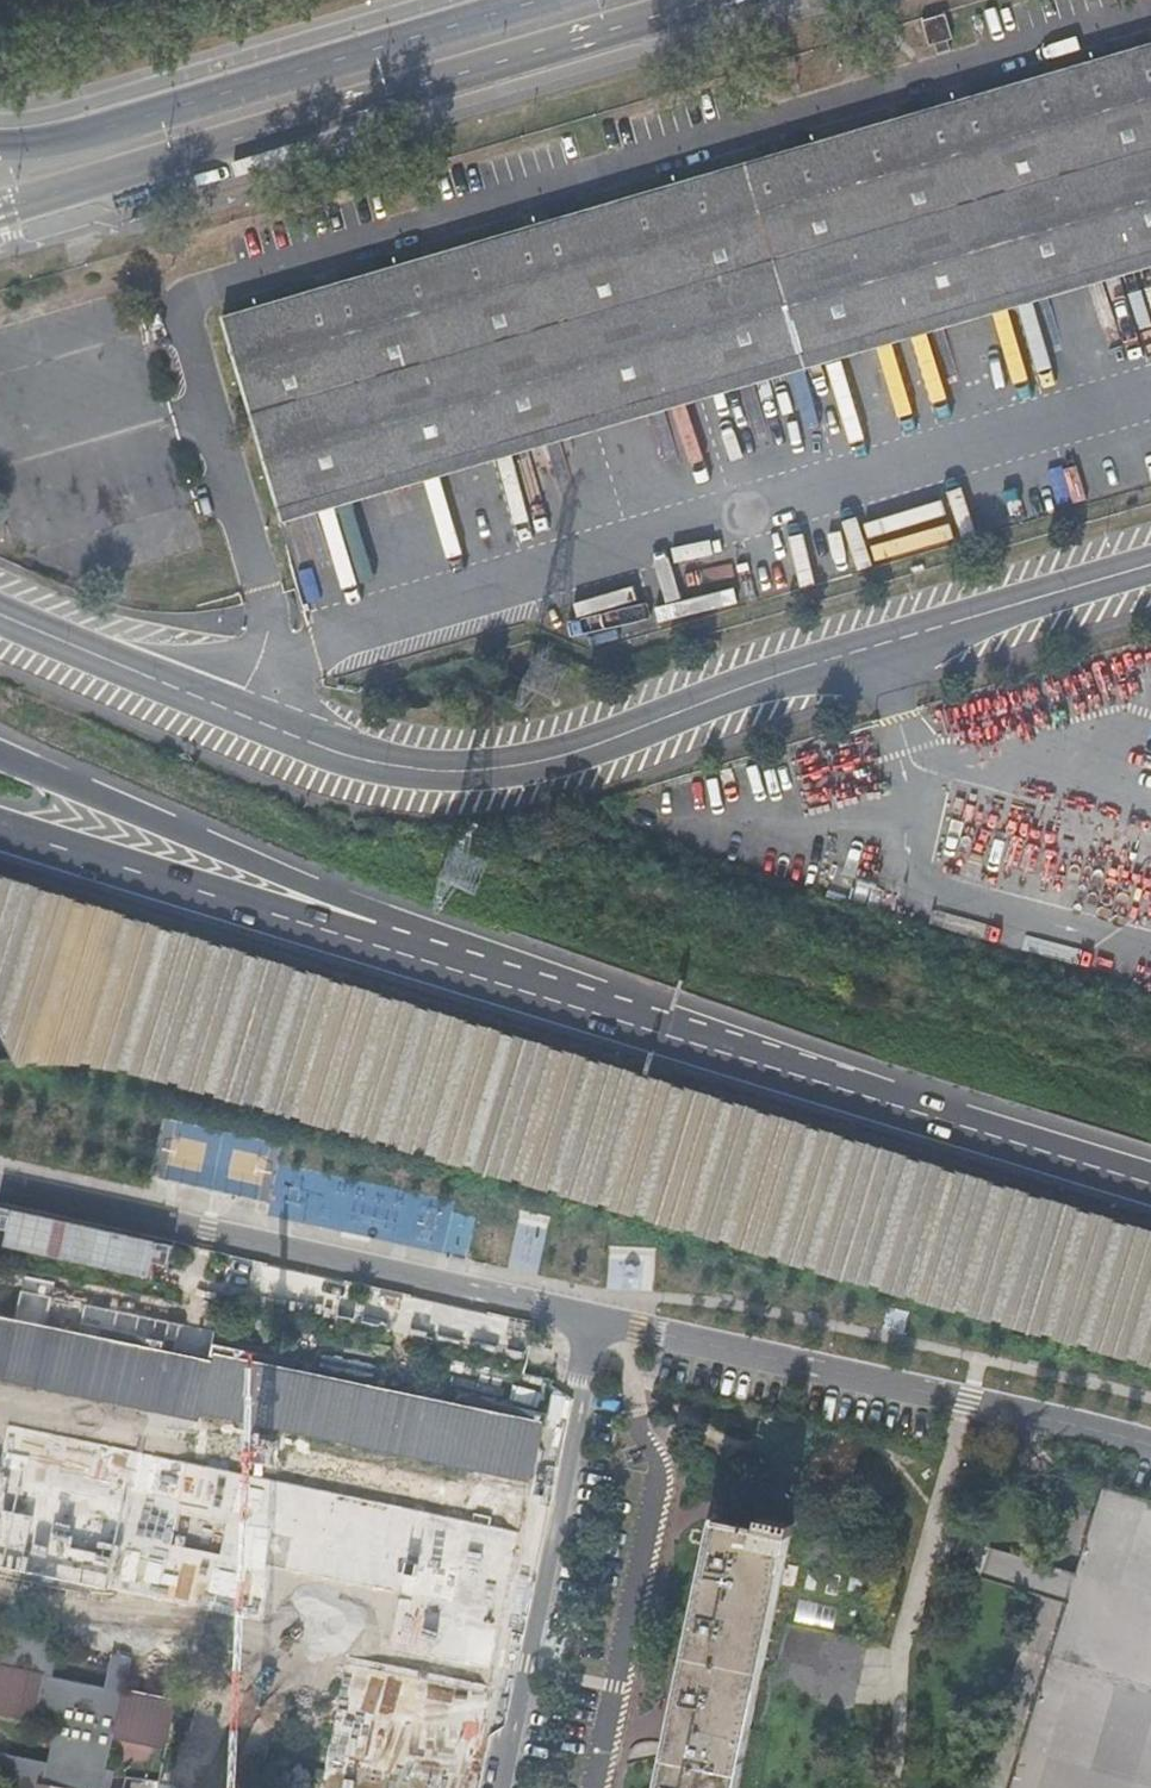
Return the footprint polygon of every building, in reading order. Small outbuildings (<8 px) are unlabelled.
[(224,312),(280,505),(1150,248),(1150,40),(224,312)] [(280,505),(284,519),(1150,264),(1150,248),(280,505)] [(529,1496),(533,1479),(542,1436),(545,1421),(446,1400),(325,1374),(281,1364),(236,1354),(215,1350),(213,1359),(149,1346),(126,1341),(0,1314),(0,1372),(118,1396),(142,1401),(149,1403),(199,1425),(203,1407),(274,1421),(440,1456),(481,1465),(502,1469),(498,1489),(529,1496)] [(3,1422),(0,1438),(0,1565),(260,1621),(272,1567),(400,1594),(388,1650),(490,1671),(520,1533),(3,1422)] [(795,1522),(761,1516),(762,1513),(718,1504),(657,1787),(738,1787),(795,1522)] [(287,1667),(337,1679),(350,1631),(299,1618),(287,1667)] [(112,1733),(166,1744),(174,1709),(175,1703),(122,1692),(0,1666),(0,1706),(54,1717),(45,1761),(0,1751),(0,1787),(101,1787),(112,1733)]
